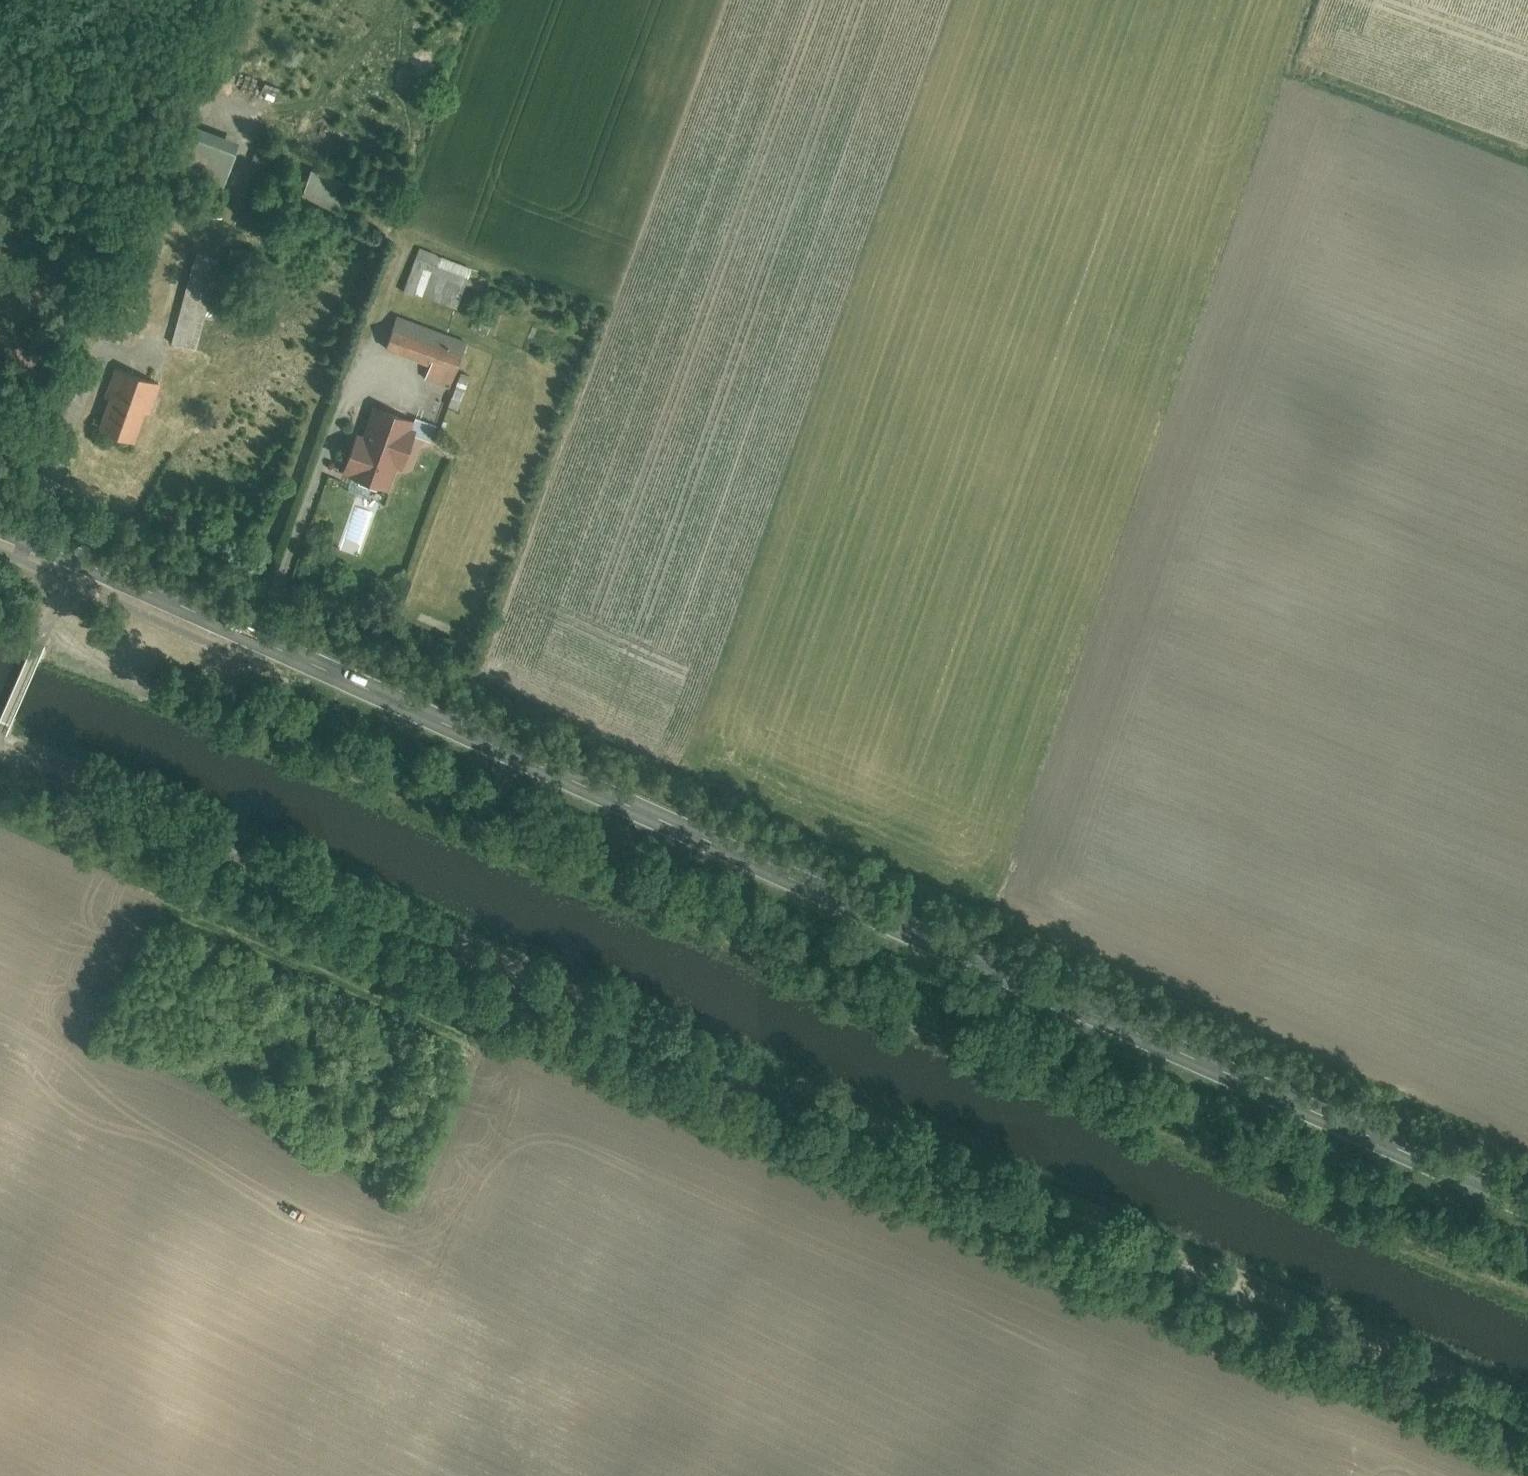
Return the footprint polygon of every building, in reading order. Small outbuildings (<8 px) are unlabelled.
[(197,133),(185,165),(226,182),(239,150),(197,133)] [(317,175),(304,209),(340,222),(352,188),(317,175)] [(421,251),(406,292),(460,311),(475,271),(421,251)] [(200,262),(174,344),(197,351),(222,269),(200,262)] [(447,387),(451,379),(455,380),(468,347),(403,320),(389,353),(429,370),(426,378),(447,387)] [(120,371),(99,432),(144,447),(165,386),(120,371)] [(419,436),(413,433),(416,423),(380,410),(368,443),(359,440),(347,473),(392,490),(400,470),(405,473),(419,436)] [(441,426),(420,419),(416,433),(437,440),(441,426)]
